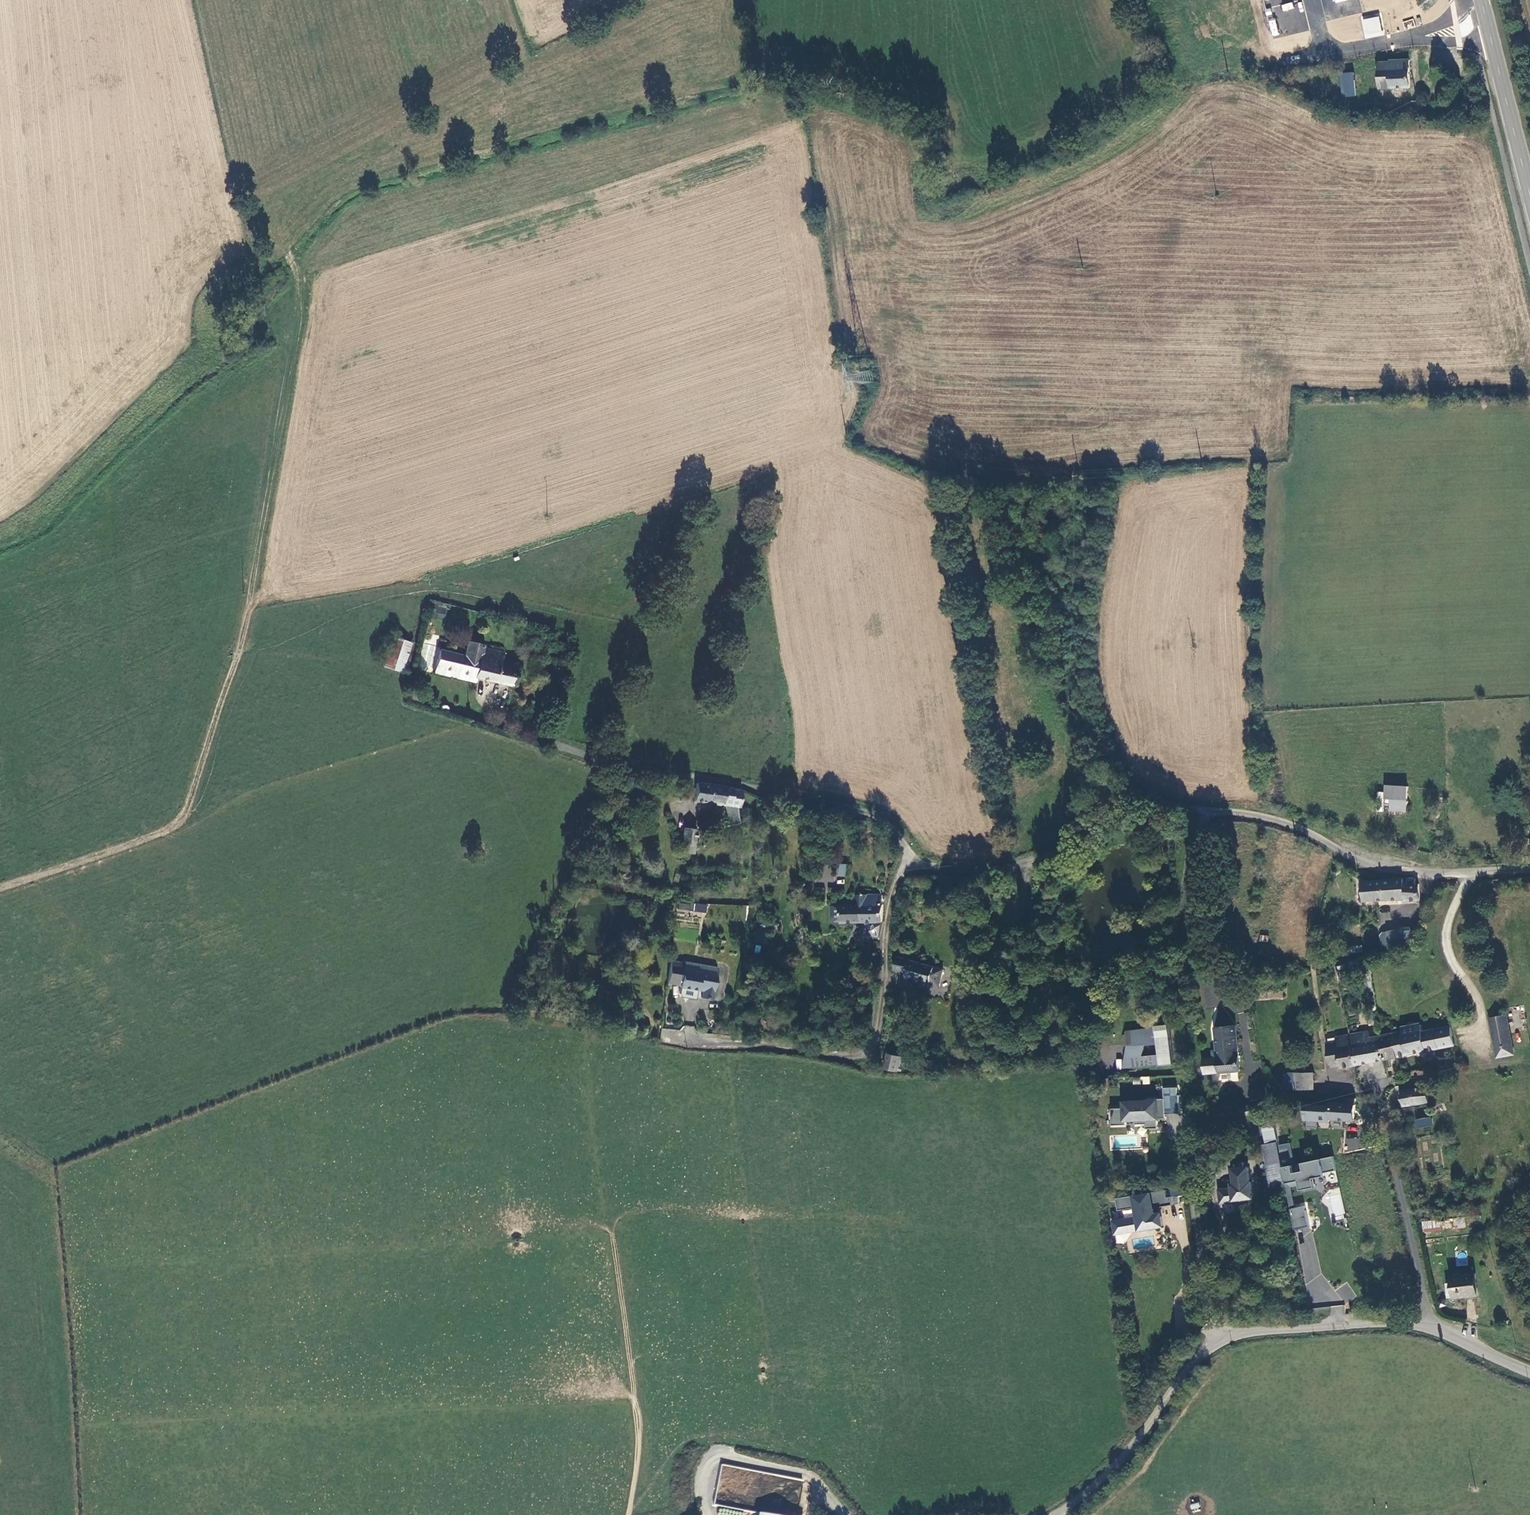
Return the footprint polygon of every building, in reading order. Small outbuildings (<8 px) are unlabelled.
[(1271,35),(1306,32),(1303,2),(1275,5),(1276,19),(1269,20),(1271,35)] [(1364,37),(1382,36),(1380,17),(1362,18),(1364,37)] [(1378,64),(1379,89),(1409,88),(1408,59),(1389,60),(1390,64),(1378,64)] [(1344,97),(1357,96),(1355,72),(1342,74),(1344,97)] [(397,672),(404,640),(386,636),(378,667),(383,668),(397,672)] [(473,676),(508,685),(512,668),(511,668),(496,664),(498,656),(499,652),(480,646),(481,646),(464,641),(460,655),(436,649),(432,666),(473,676)] [(496,664),(511,668),(513,660),(498,656),(496,664)] [(473,676),(432,666),(430,671),(471,681),(473,676)] [(738,809),(740,793),(735,792),(706,786),(705,787),(695,785),(693,804),(722,808),(723,807),(738,809)] [(1384,811),(1405,813),(1407,787),(1386,786),(1384,811)] [(695,831),(681,830),(680,845),(684,846),(694,846),(695,831)] [(693,855),(694,846),(684,846),(683,854),(693,855)] [(846,876),(846,863),(837,863),(837,876),(846,876)] [(1411,878),(1362,881),(1364,902),(1396,900),(1406,900),(1407,904),(1422,902),(1420,886),(1416,886),(1415,878),(1411,878)] [(857,904),(844,905),(844,907),(876,906),(877,894),(858,895),(857,904)] [(678,911),(706,911),(706,903),(678,903),(678,911)] [(844,907),(844,905),(830,907),(830,922),(832,922),(832,910),(840,909),(843,908),(844,907)] [(882,908),(883,906),(881,906),(876,906),(844,907),(843,908),(840,909),(832,910),(832,922),(840,922),(840,923),(881,924),(882,908)] [(865,937),(878,937),(879,925),(866,925),(865,937)] [(1399,932),(1389,934),(1389,946),(1397,945),(1409,938),(1409,928),(1399,929),(1399,932)] [(921,984),(938,987),(942,971),(896,959),(893,972),(906,975),(904,980),(922,984),(921,984)] [(705,977),(706,970),(684,966),(683,968),(671,965),(670,971),(705,977)] [(717,972),(706,970),(705,977),(701,997),(700,1003),(710,1006),(717,972)] [(701,997),(705,977),(670,971),(667,987),(679,990),(679,994),(694,996),(695,996),(701,997)] [(1506,1017),(1490,1020),(1495,1048),(1512,1045),(1506,1017)] [(1231,1024),(1211,1027),(1212,1039),(1214,1050),(1208,1051),(1209,1057),(1200,1059),(1201,1073),(1240,1069),(1235,1024),(1231,1024)] [(1443,1050),(1451,1049),(1456,1048),(1453,1027),(1435,1029),(1424,1031),(1422,1024),(1405,1027),(1405,1033),(1394,1035),(1399,1058),(1443,1050)] [(1171,1025),(1154,1027),(1158,1066),(1175,1064),(1171,1025)] [(1151,1028),(1125,1032),(1127,1048),(1123,1067),(1138,1068),(1155,1066),(1155,1056),(1141,1056),(1145,1046),(1153,1045),(1151,1028)] [(1386,1060),(1382,1037),(1372,1039),(1371,1033),(1349,1037),(1355,1067),(1386,1060)] [(1399,1058),(1394,1035),(1384,1037),(1382,1037),(1386,1060),(1387,1071),(1393,1071),(1392,1059),(1399,1058)] [(1355,1067),(1349,1037),(1341,1039),(1342,1043),(1336,1044),(1336,1047),(1326,1049),(1330,1068),(1341,1066),(1342,1069),(1355,1067)] [(1512,1045),(1495,1048),(1497,1058),(1514,1055),(1512,1045)] [(901,1058),(888,1055),(885,1069),(898,1072),(901,1058)] [(1295,1089),(1315,1089),(1315,1073),(1295,1073),(1295,1089)] [(1438,1096),(1436,1086),(1429,1087),(1431,1097),(1438,1096)] [(1163,1100),(1120,1102),(1120,1108),(1110,1109),(1111,1126),(1144,1125),(1144,1129),(1158,1128),(1157,1118),(1164,1118),(1164,1115),(1179,1115),(1178,1088),(1163,1089),(1163,1100)] [(1428,1104),(1425,1088),(1410,1090),(1413,1106),(1428,1104)] [(1402,1108),(1413,1106),(1410,1090),(1399,1092),(1402,1108)] [(1331,1118),(1354,1120),(1356,1098),(1349,1098),(1349,1104),(1332,1103),(1332,1105),(1331,1118)] [(1332,1105),(1307,1103),(1306,1120),(1331,1122),(1331,1118),(1332,1105)] [(1253,1105),(1239,1107),(1240,1116),(1255,1114),(1253,1105)] [(1430,1116),(1414,1119),(1416,1129),(1432,1125),(1430,1116)] [(1286,1185),(1274,1118),(1263,1120),(1267,1144),(1263,1144),(1271,1188),(1286,1185)] [(1345,1152),(1362,1149),(1360,1136),(1343,1139),(1345,1152)] [(1292,1143),(1280,1145),(1284,1165),(1296,1162),(1292,1143)] [(1294,1165),(1284,1167),(1288,1183),(1301,1180),(1303,1190),(1317,1187),(1315,1178),(1327,1176),(1326,1173),(1337,1170),(1334,1157),(1304,1163),(1306,1171),(1295,1173),(1294,1165)] [(1249,1166),(1229,1168),(1232,1187),(1218,1189),(1221,1204),(1254,1200),(1249,1166)] [(1329,1189),(1334,1220),(1344,1219),(1340,1188),(1329,1189)] [(1165,1192),(1152,1193),(1154,1208),(1172,1205),(1171,1197),(1166,1198),(1165,1192)] [(1152,1193),(1130,1197),(1133,1217),(1111,1220),(1113,1235),(1163,1228),(1161,1213),(1155,1213),(1154,1208),(1152,1193)] [(1128,1197),(1115,1199),(1117,1210),(1130,1208),(1128,1197)] [(1305,1206),(1292,1209),(1296,1229),(1310,1226),(1305,1206)] [(1465,1218),(1454,1219),(1455,1228),(1466,1227),(1465,1218)] [(1441,1230),(1440,1222),(1426,1224),(1427,1232),(1441,1230)] [(1485,1231),(1473,1232),(1474,1239),(1486,1237),(1485,1231)] [(1477,1296),(1475,1273),(1450,1276),(1451,1282),(1453,1298),(1477,1296)] [(1474,1316),(1475,1301),(1468,1300),(1467,1315),(1474,1316)] [(1199,1503),(1190,1504),(1191,1512),(1200,1511),(1199,1503)]
